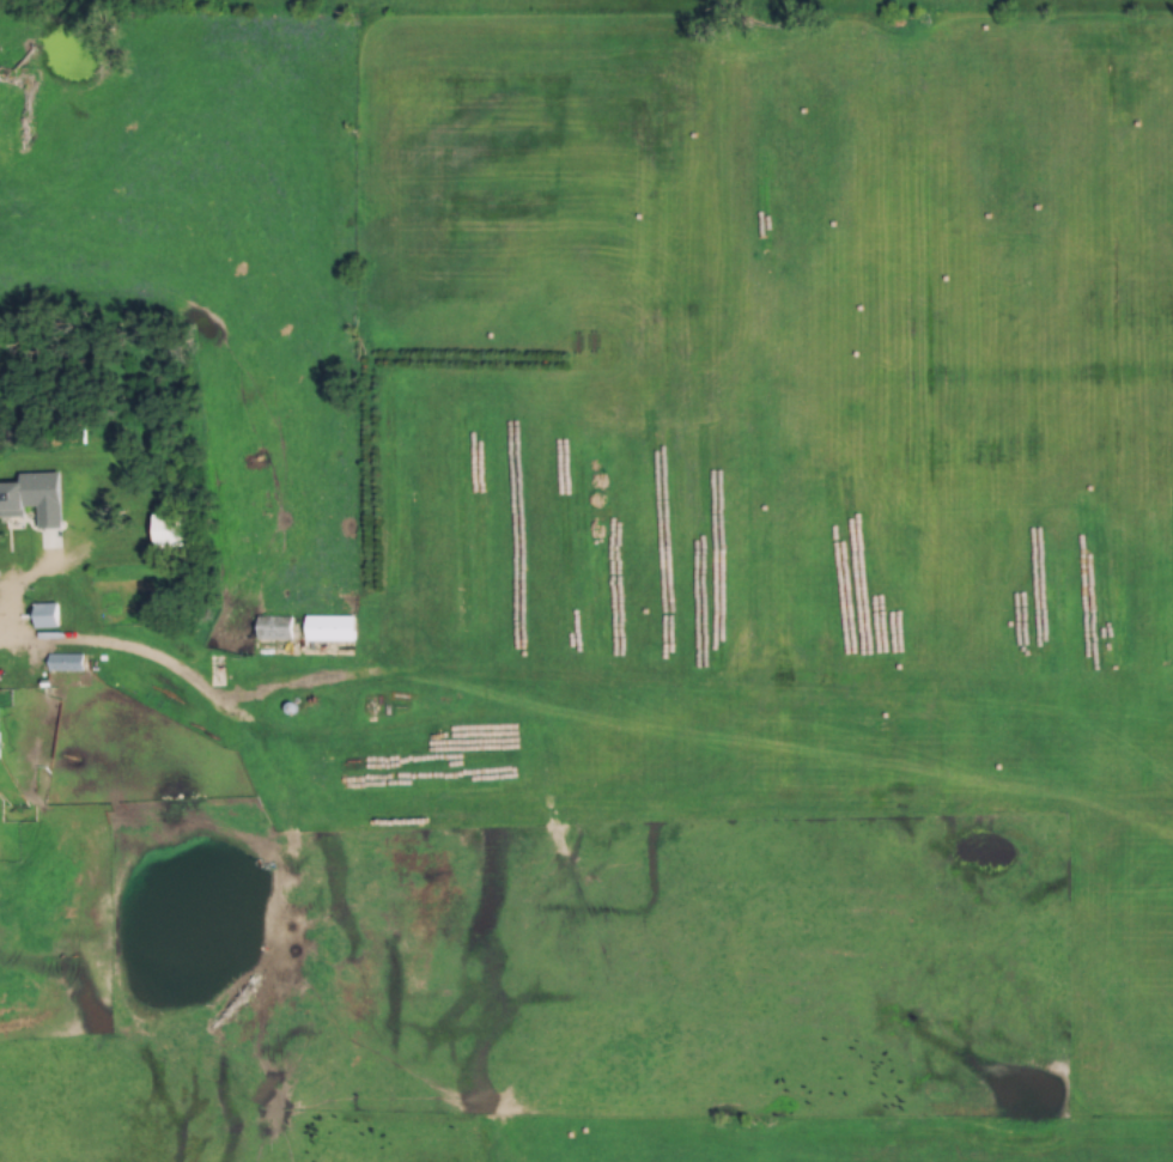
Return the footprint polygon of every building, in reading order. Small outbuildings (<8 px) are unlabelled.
[(20,484),(0,484),(0,519),(20,519),(20,484)] [(150,514),(150,547),(183,547),(183,514),(150,514)] [(56,629),(56,604),(31,604),(31,629),(56,629)] [(354,617),(304,615),(303,649),(324,650),(324,641),(342,642),(342,646),(353,646),(354,617)] [(255,656),(291,656),(291,616),(255,616),(255,656)] [(82,655),(46,655),(46,672),(82,672),(82,655)]
